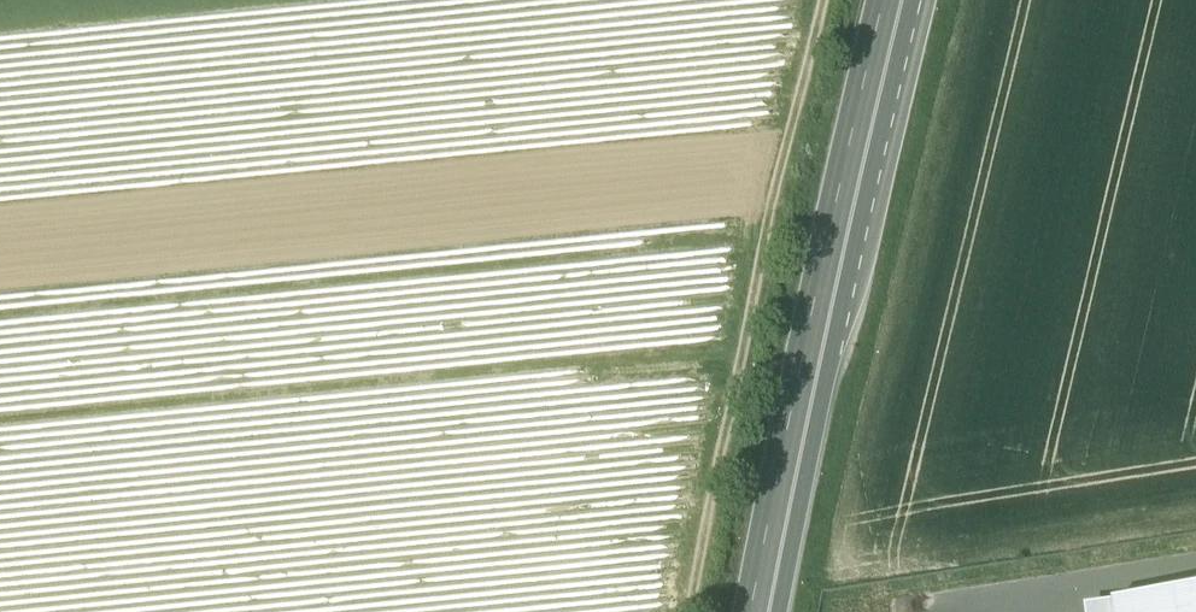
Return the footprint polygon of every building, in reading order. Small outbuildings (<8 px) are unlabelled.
[(1112,606),(1113,611),(1195,611),(1195,592),(1112,606)]
